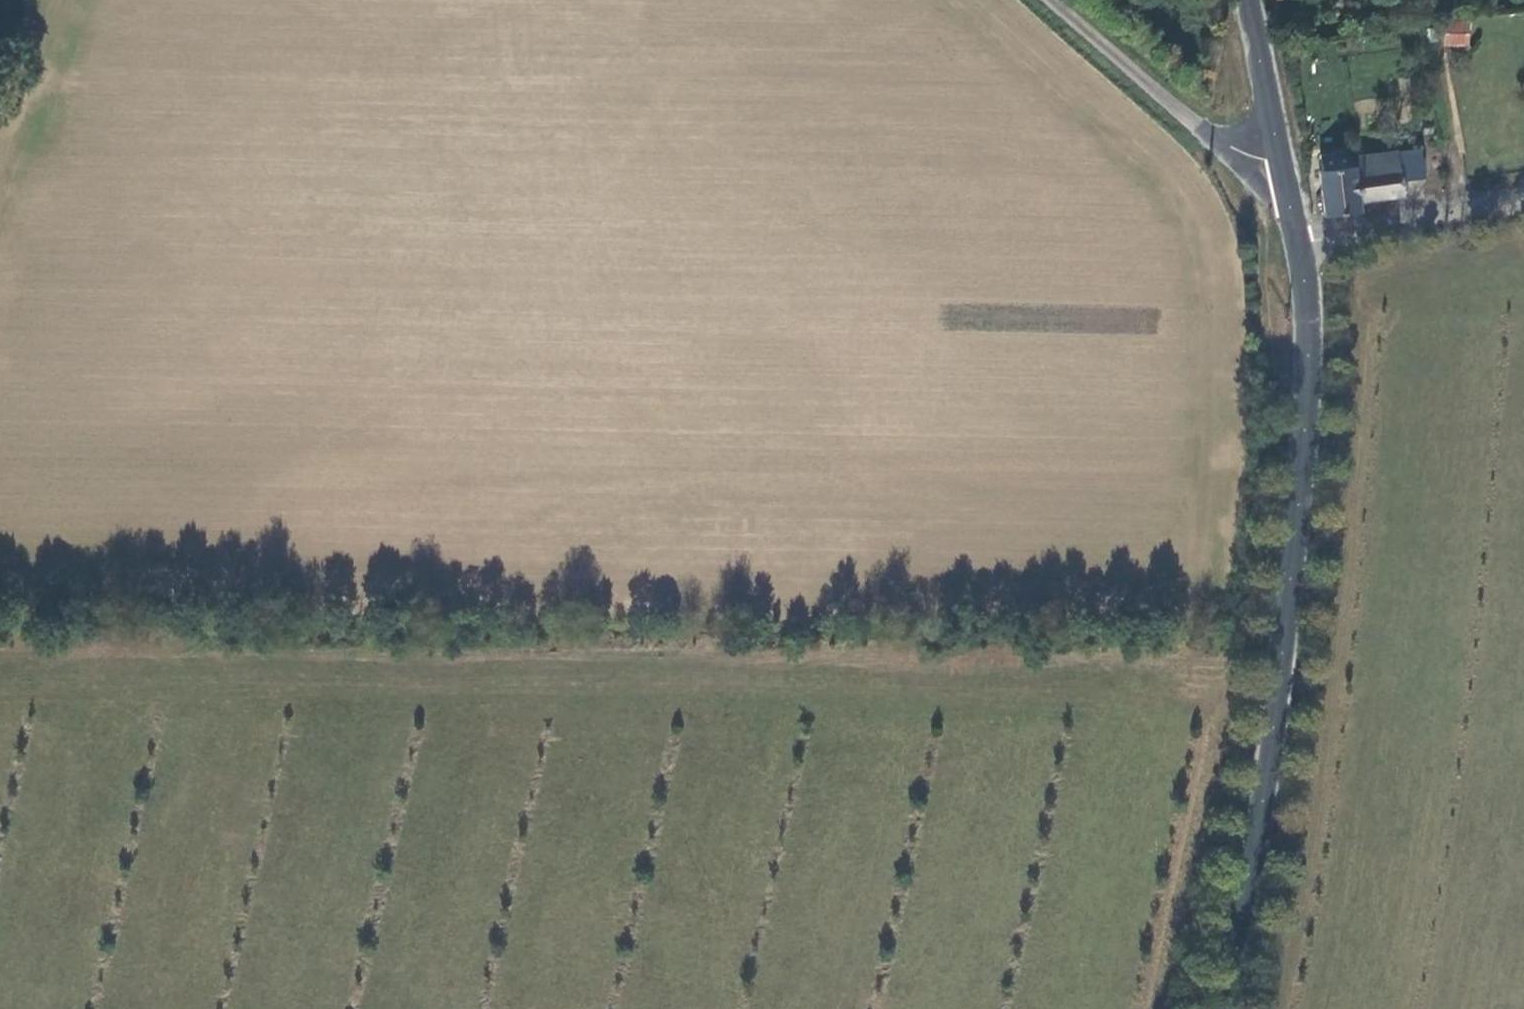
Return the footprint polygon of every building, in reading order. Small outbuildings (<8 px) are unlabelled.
[(1468,47),(1468,22),(1442,22),(1442,46),(1468,47)] [(1420,148),(1396,150),(1400,182),(1424,179),(1420,148)] [(1309,158),(1311,171),(1354,166),(1353,156),(1352,149),(1317,153),(1317,157),(1309,158)] [(1396,150),(1353,156),(1354,166),(1359,205),(1403,200),(1400,182),(1396,150)] [(1305,173),(1310,221),(1360,215),(1359,205),(1354,166),(1311,171),(1305,173)]
